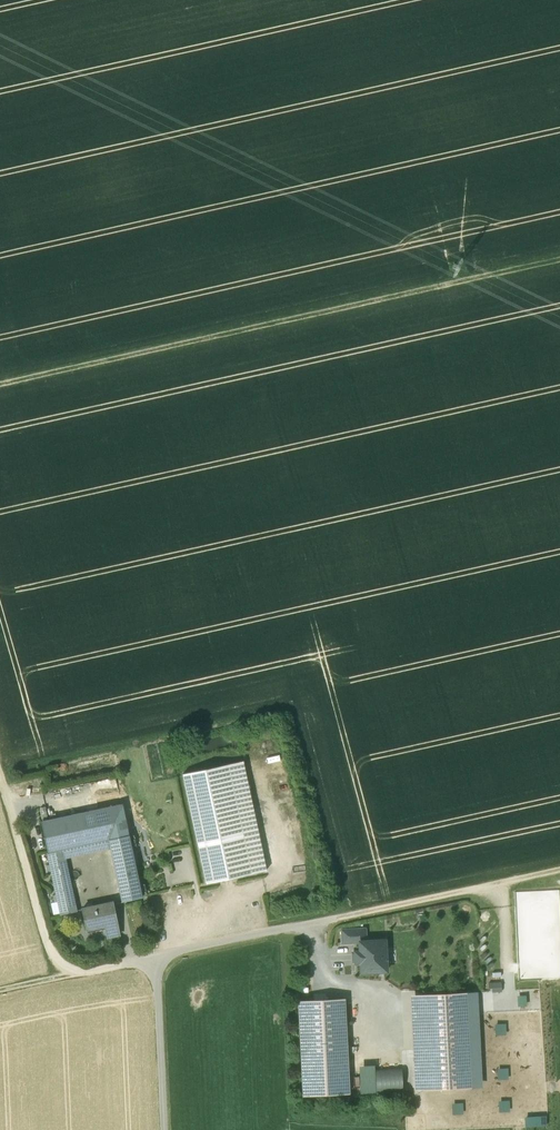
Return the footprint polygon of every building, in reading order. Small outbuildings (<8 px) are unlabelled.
[(266,870),(243,761),(227,765),(252,873),(266,870)] [(227,765),(183,774),(206,883),(252,873),(227,765)] [(119,793),(88,800),(90,811),(121,805),(119,793)] [(88,800),(67,804),(70,816),(90,811),(88,800)] [(70,816),(41,822),(47,853),(63,849),(109,839),(128,835),(121,805),(90,811),(70,816)] [(128,835),(109,839),(122,901),(141,897),(128,835)] [(63,849),(47,853),(61,914),(76,911),(63,849)] [(112,902),(82,909),(86,930),(105,926),(107,937),(119,935),(112,902)] [(359,942),(366,942),(366,929),(342,930),(343,943),(359,942)] [(361,972),(387,971),(385,941),(366,942),(359,942),(360,951),(355,951),(356,963),(360,962),(361,972)] [(466,993),(422,995),(426,1089),(471,1087),(466,993)] [(344,999),(299,1001),(304,1095),(348,1093),(344,999)]
